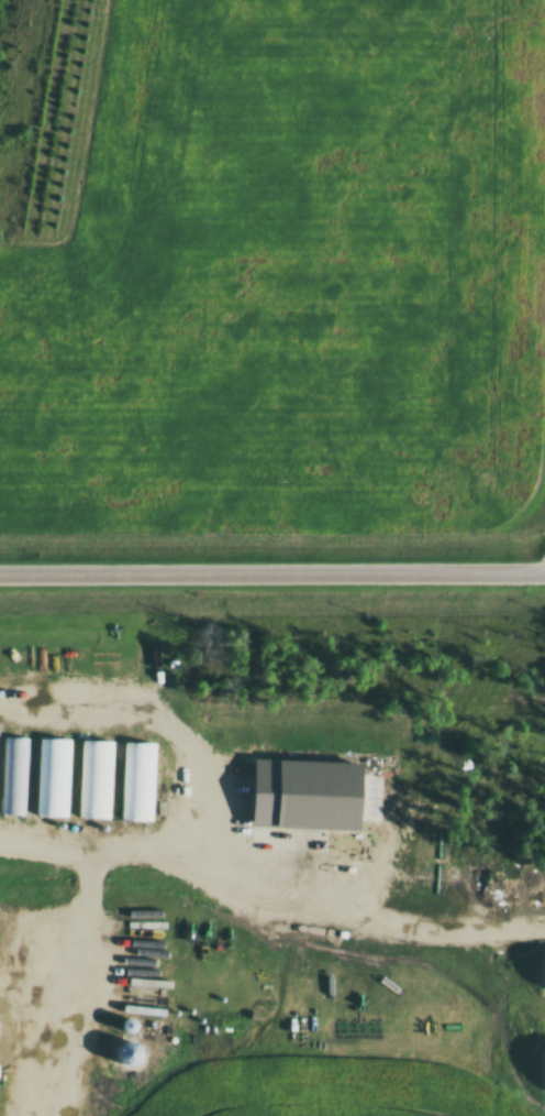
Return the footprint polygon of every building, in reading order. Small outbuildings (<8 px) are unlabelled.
[(9,807),(37,808),(41,726),(12,725),(9,807)] [(48,808),(77,810),(80,727),(52,726),(48,808)] [(91,809),(120,811),(123,729),(94,727),(91,809)] [(133,812),(162,813),(165,732),(136,731),(133,812)] [(265,745),(379,750),(376,821),(263,816),(265,745)]
